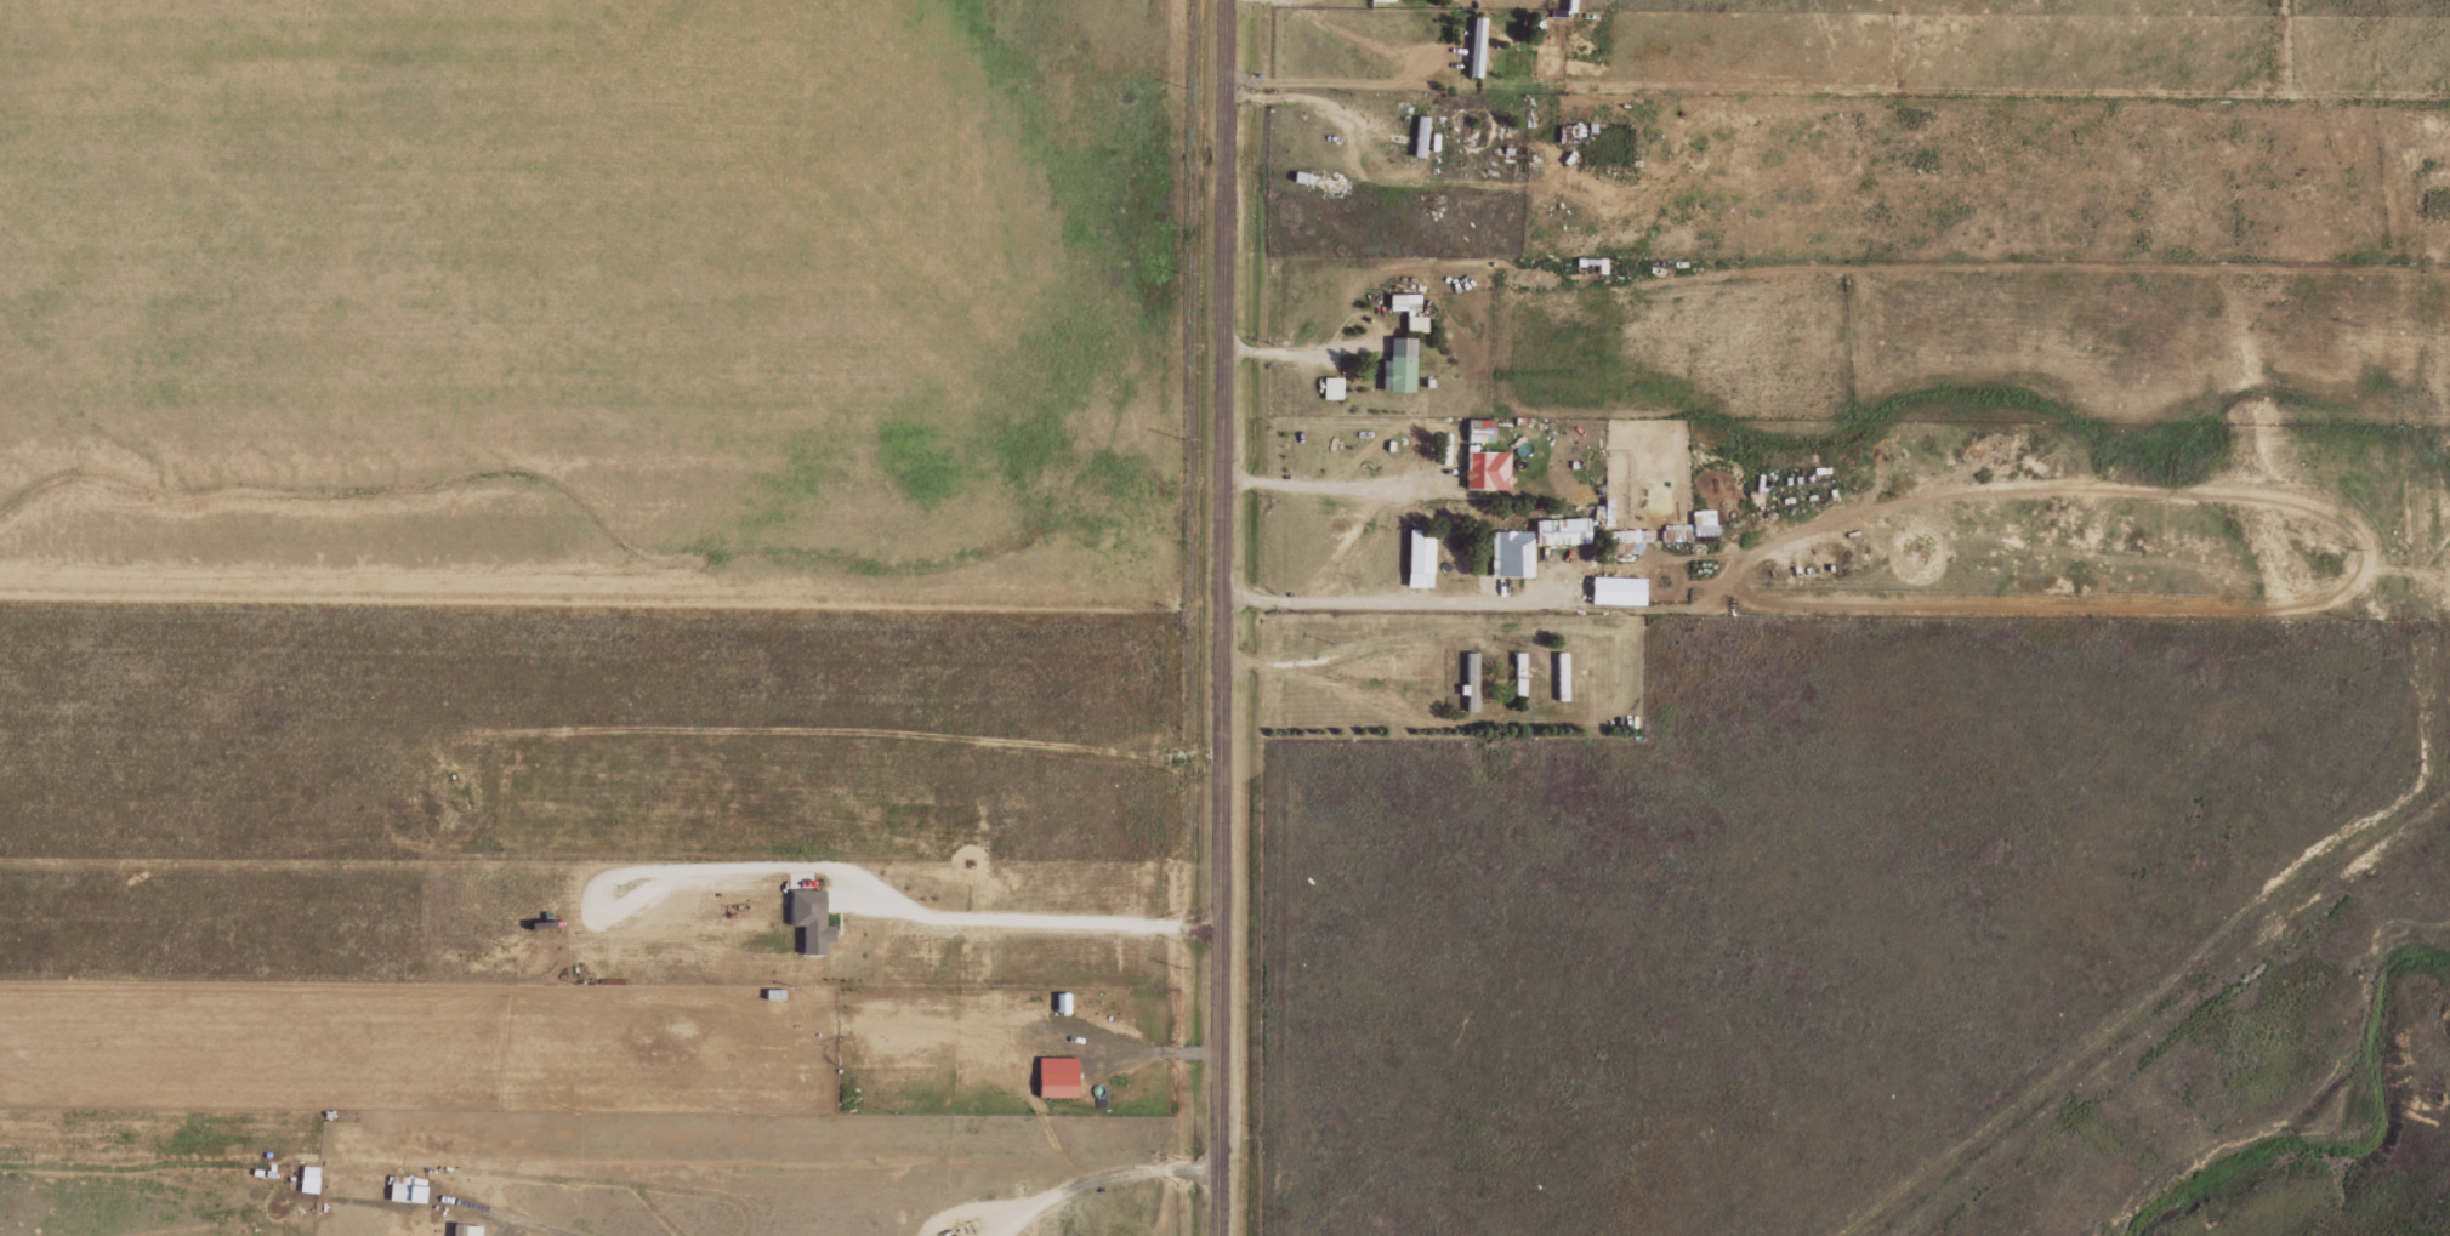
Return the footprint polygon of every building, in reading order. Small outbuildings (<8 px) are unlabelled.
[(1483,18),(1469,18),(1467,77),(1480,77),(1483,18)] [(1429,157),(1430,116),(1420,116),(1418,156),(1429,157)] [(1392,294),(1392,310),(1422,310),(1422,295),(1392,294)] [(1418,391),(1419,338),(1393,337),(1393,360),(1388,360),(1388,391),(1418,391)] [(1345,378),(1325,378),(1325,399),(1344,399),(1345,378)] [(1498,421),(1470,420),(1469,442),(1497,442),(1498,421)] [(1718,511),(1694,511),(1694,536),(1718,535),(1718,511)] [(1592,518),(1539,520),(1539,546),(1593,544),(1592,518)] [(1436,587),(1437,537),(1424,537),(1424,529),(1412,529),(1412,587),(1436,587)] [(1645,552),(1645,542),(1652,542),(1651,529),(1606,531),(1606,553),(1645,552)] [(1493,532),(1494,576),(1536,575),(1535,531),(1493,532)] [(1646,580),(1595,579),(1594,602),(1633,603),(1633,600),(1646,601),(1646,580)] [(1480,652),(1467,653),(1468,695),(1470,695),(1471,712),(1482,712),(1480,652)] [(1528,653),(1519,653),(1518,696),(1528,697),(1528,653)] [(1561,654),(1562,688),(1571,688),(1570,653),(1561,654)] [(828,926),(829,891),(794,890),(793,926),(805,926),(805,954),(829,955),(829,942),(839,942),(839,926),(828,926)] [(1081,1074),(1043,1072),(1042,1096),(1080,1098),(1081,1074)] [(319,1193),(321,1167),(304,1166),(302,1192),(319,1193)] [(456,1224),(456,1235),(484,1235),(484,1225),(456,1224)]
